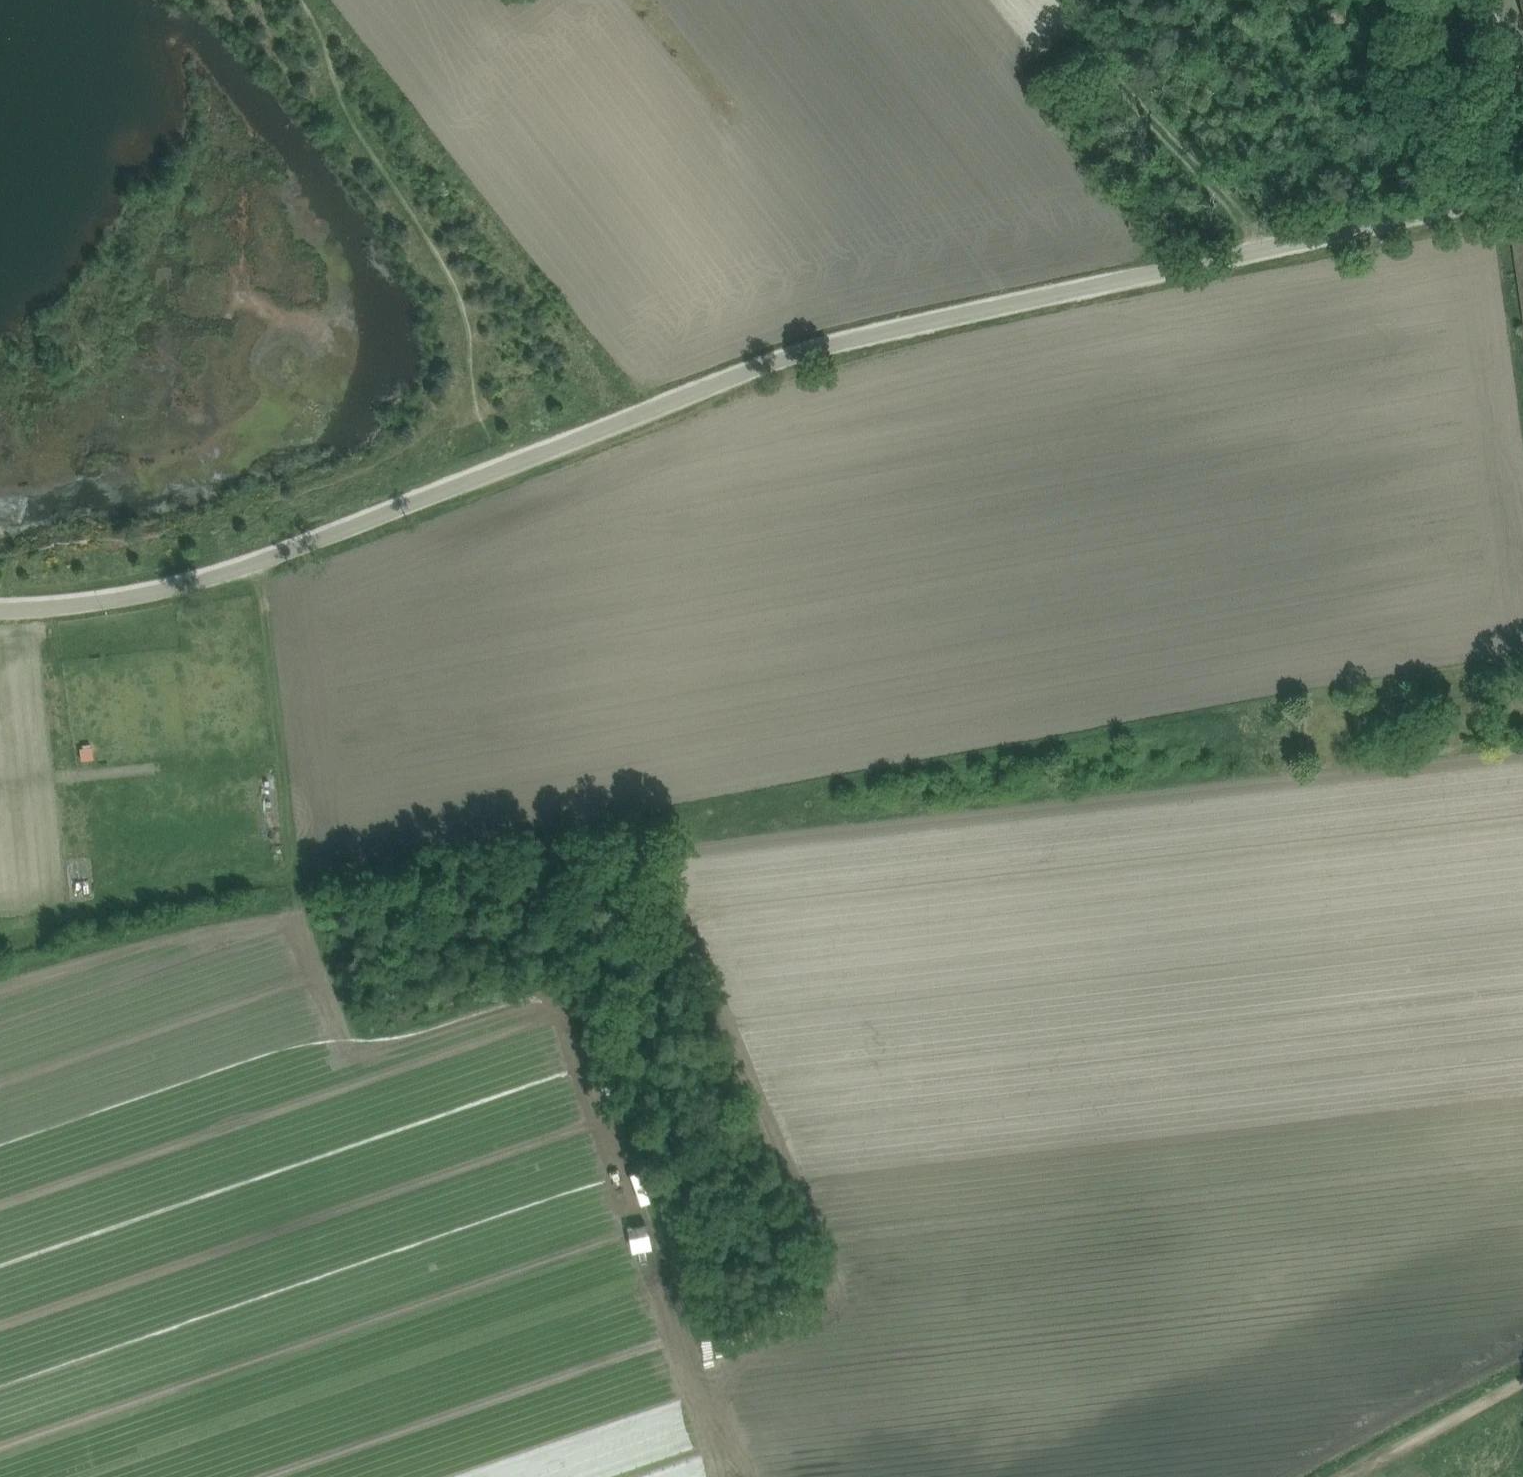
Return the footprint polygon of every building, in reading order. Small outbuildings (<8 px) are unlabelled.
[(1513,238),(1522,306),(1522,236),(1513,238)]
